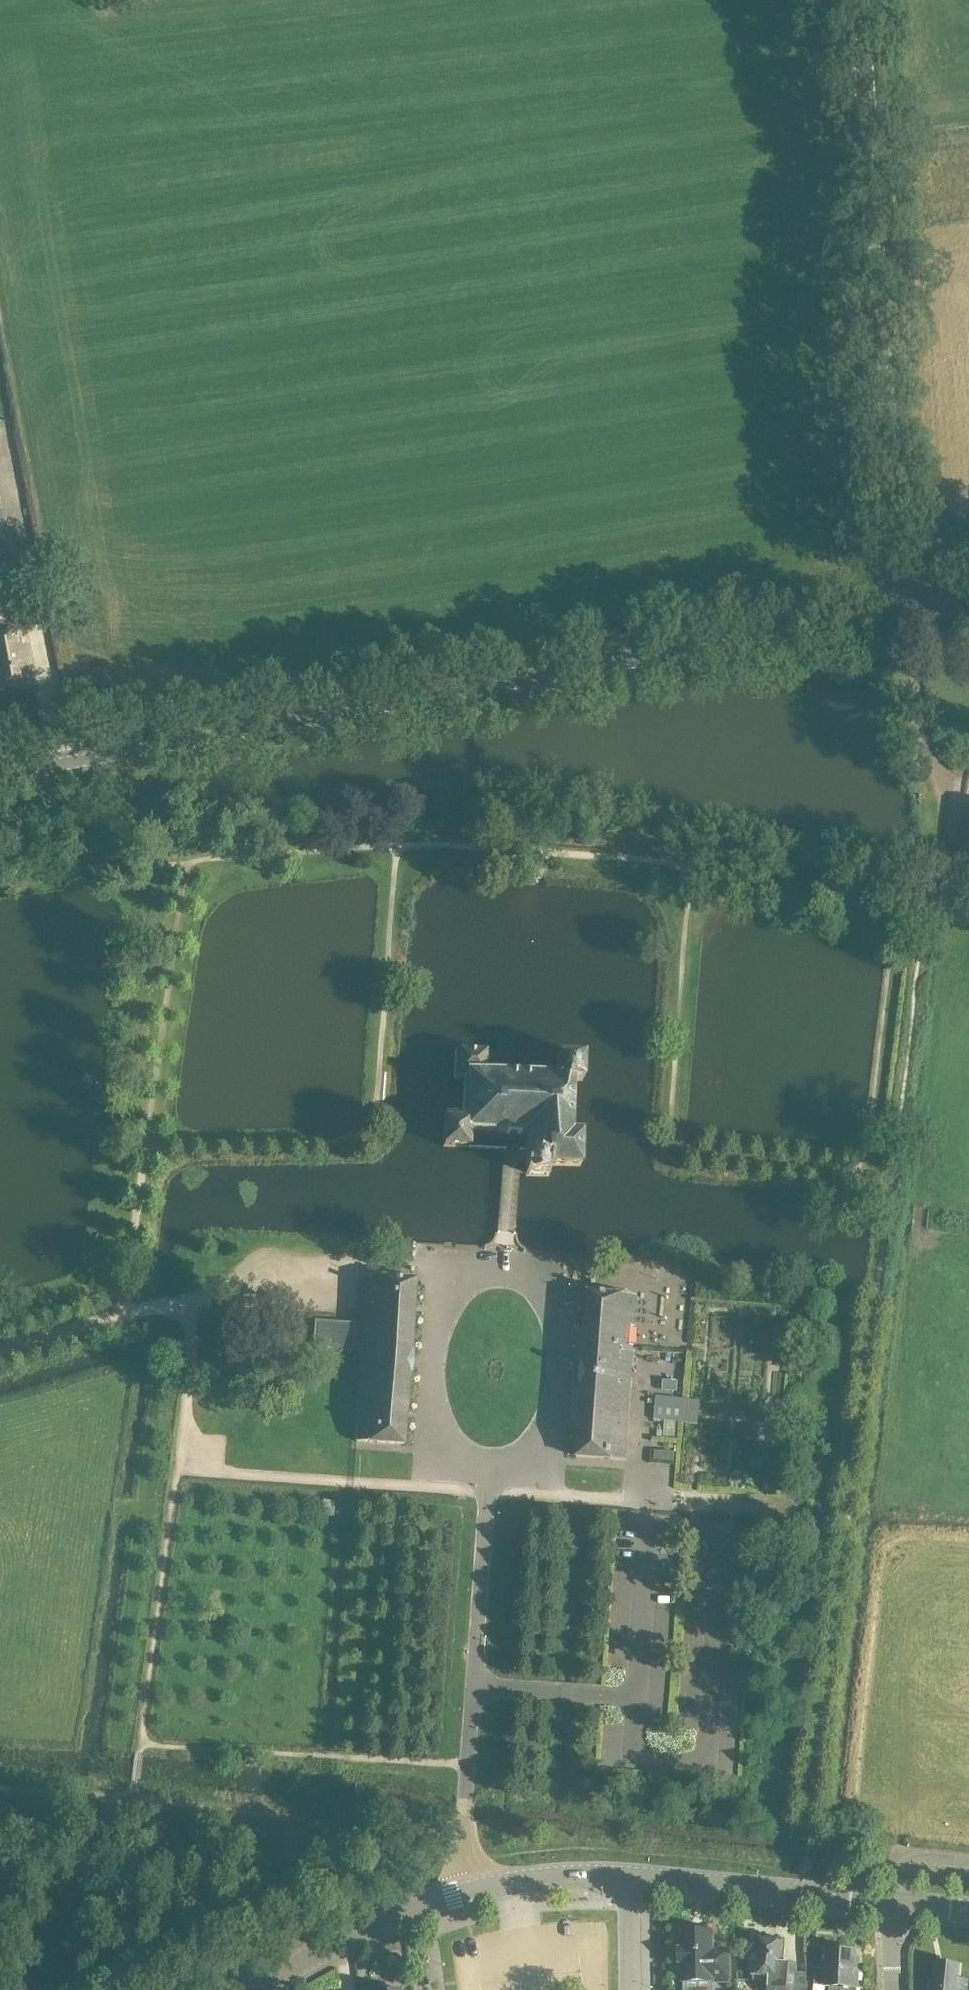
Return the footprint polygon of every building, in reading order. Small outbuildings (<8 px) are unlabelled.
[(32,683),(22,631),(0,635),(0,688),(32,683)] [(458,1075),(467,1075),(466,1119),(445,1118),(443,1146),(469,1147),(469,1131),(512,1147),(527,1133),(525,1175),(549,1176),(549,1165),(580,1166),(581,1133),(571,1132),(573,1080),(583,1080),(584,1055),(557,1054),(556,1074),(485,1071),(486,1051),(459,1050),(458,1075)] [(416,1279),(368,1275),(356,1442),(404,1445),(416,1279)] [(629,1346),(630,1327),(634,1327),(637,1295),(589,1292),(577,1458),(625,1461),(633,1346),(629,1346)] [(327,1299),(312,1300),(312,1315),(328,1314),(327,1299)] [(354,1324),(317,1322),(315,1345),(352,1348),(354,1324)] [(699,1401),(656,1396),(654,1419),(665,1420),(696,1424),(699,1401)] [(713,1979),(730,1979),(729,1950),(713,1950),(712,1931),(705,1931),(704,1928),(690,1928),(690,1931),(682,1932),(683,1949),(679,1949),(679,1964),(683,1964),(683,1981),(713,1981),(713,1979)] [(773,1939),(770,1936),(761,1935),(758,1938),(758,1940),(756,1939),(753,1980),(770,1982),(770,1989),(806,1989),(806,1973),(796,1973),(797,1966),(782,1965),(784,1942),(772,1941),(773,1939)] [(856,1952),(843,1951),(840,1948),(833,1948),(830,1951),(827,1951),(825,1986),(830,1987),(829,1989),(857,1989),(857,1988),(858,1988),(858,1974),(855,1974),(856,1952)] [(929,1989),(967,1989),(968,1984),(958,1983),(960,1965),(936,1963),(934,1983),(930,1982),(929,1989)]
